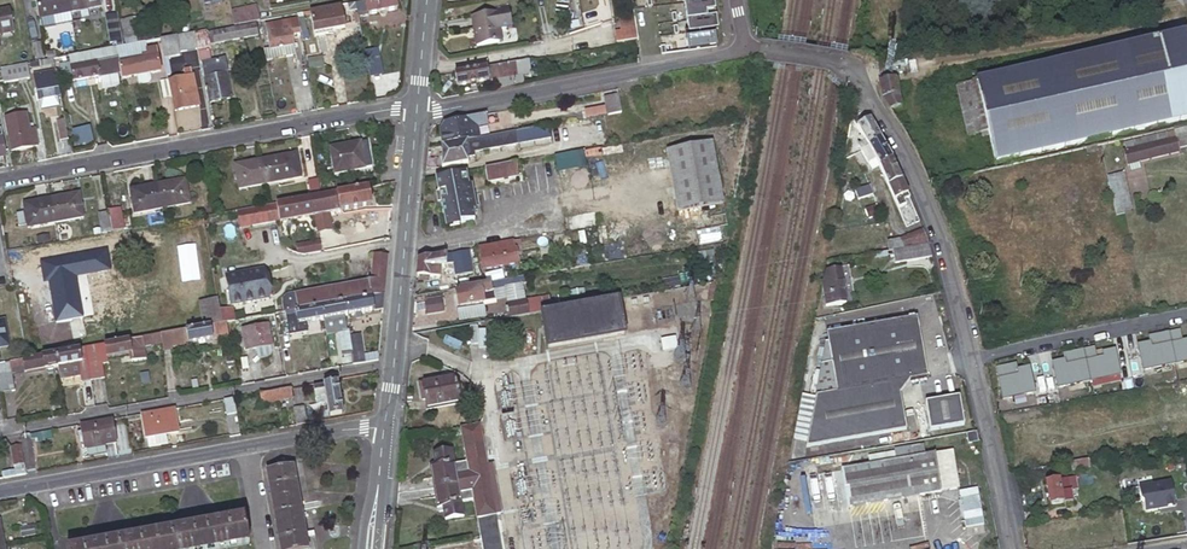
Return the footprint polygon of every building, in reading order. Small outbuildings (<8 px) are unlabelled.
[(69,12),(67,0),(34,0),(37,18),(69,12)] [(101,7),(100,0),(67,0),(69,12),(101,7)] [(355,1),(357,10),(366,8),(368,14),(397,9),(396,0),(362,0),(355,1)] [(570,0),(561,0),(560,3),(557,2),(556,11),(568,13),(570,0)] [(686,19),(716,15),(713,0),(704,0),(684,3),(686,19)] [(355,1),(346,3),(348,11),(357,10),(355,1)] [(317,8),(309,10),(314,35),(328,33),(328,29),(345,27),(340,4),(317,8)] [(494,12),(469,17),(475,48),(500,43),(498,29),(510,27),(506,5),(493,7),(494,12)] [(232,9),(234,25),(260,22),(259,6),(232,9)] [(15,31),(11,8),(0,10),(0,34),(15,31)] [(115,15),(103,17),(108,44),(120,42),(115,15)] [(686,19),(688,32),(714,29),(718,28),(716,15),(686,19)] [(300,30),(298,18),(298,17),(265,23),(270,49),(293,45),(291,33),(301,31),(300,30)] [(304,17),(298,18),(300,30),(307,29),(304,17)] [(618,21),(619,32),(635,30),(633,18),(618,21)] [(211,32),(213,43),(256,34),(254,23),(211,32)] [(685,33),(687,51),(716,47),(714,29),(688,32),(685,33)] [(624,42),(636,40),(635,30),(619,32),(615,33),(616,43),(624,42)] [(172,35),(160,37),(163,53),(198,47),(197,42),(195,33),(194,31),(180,34),(172,35)] [(206,31),(195,33),(197,42),(207,40),(206,31)] [(1182,39),(1136,50),(1134,43),(1109,49),(1110,56),(1104,57),(1103,50),(1094,52),(1095,59),(1095,60),(1080,63),(1078,56),(1070,58),(1072,65),(1035,73),(1033,67),(1026,69),(1027,75),(956,92),(967,141),(988,137),(995,164),(1186,119),(1186,61),(1182,39)] [(270,49),(264,51),(265,58),(294,52),(293,45),(270,49)] [(98,49),(77,53),(67,55),(72,81),(121,71),(118,55),(116,46),(98,49)] [(121,71),(123,79),(161,72),(157,48),(147,50),(149,60),(144,61),(143,58),(138,59),(139,62),(129,64),(127,54),(118,55),(121,71)] [(529,72),(527,59),(482,67),(485,81),(494,79),(521,74),(529,72)] [(32,79),(29,64),(0,69),(0,85),(32,79)] [(368,67),(372,85),(383,83),(379,65),(368,67)] [(485,81),(482,67),(454,72),(456,86),(485,81)] [(168,73),(176,110),(199,105),(191,68),(168,73)] [(35,75),(39,99),(40,99),(58,95),(59,95),(55,71),(35,75)] [(206,76),(211,100),(231,96),(226,72),(206,76)] [(494,79),(496,87),(523,82),(521,74),(494,79)] [(885,100),(891,109),(901,107),(895,80),(880,82),(883,97),(885,100)] [(162,100),(172,98),(169,82),(158,84),(162,100)] [(618,94),(605,96),(609,114),(622,111),(618,94)] [(58,95),(40,99),(42,108),(60,104),(58,95)] [(19,109),(19,104),(1,107),(2,112),(19,109)] [(6,117),(13,151),(33,147),(32,145),(38,144),(35,128),(29,129),(27,113),(6,117)] [(440,130),(443,144),(479,137),(477,126),(488,124),(486,114),(475,116),(443,123),(440,130)] [(879,139),(867,119),(855,126),(861,136),(858,138),(861,144),(856,147),(858,151),(867,146),(879,139)] [(59,144),(70,142),(66,125),(56,127),(59,144)] [(514,131),(516,142),(548,136),(546,125),(514,131)] [(91,127),(72,132),(76,148),(95,143),(91,127)] [(1131,141),(1132,147),(1123,149),(1124,153),(1128,152),(1131,162),(1141,159),(1177,151),(1177,149),(1186,146),(1186,127),(1131,141)] [(514,131),(498,134),(499,145),(516,142),(514,131)] [(443,144),(442,144),(440,167),(466,163),(466,155),(471,154),(471,150),(499,145),(498,134),(479,137),(443,144)] [(890,159),(879,139),(867,146),(875,160),(878,165),(890,159)] [(361,141),(330,147),(335,174),(370,167),(371,165),(369,155),(364,156),(361,141)] [(677,211),(722,203),(711,142),(665,151),(677,211)] [(875,160),(867,146),(858,151),(865,164),(875,160)] [(553,158),(557,177),(585,171),(581,153),(553,158)] [(267,184),(295,178),(290,154),(262,159),(267,184)] [(239,189),(267,184),(262,159),(235,164),(239,189)] [(887,186),(899,180),(890,159),(878,165),(887,186)] [(1141,159),(1131,162),(1132,169),(1142,167),(1141,159)] [(515,163),(484,168),(486,182),(517,176),(515,163)] [(466,172),(435,177),(438,190),(440,201),(444,224),(474,219),(472,210),(471,200),(475,199),(472,184),(468,184),(466,172)] [(1131,207),(1124,172),(1115,173),(1107,175),(1115,214),(1123,213),(1122,209),(1131,207)] [(306,178),(310,196),(311,196),(319,194),(315,176),(306,178)] [(333,183),(335,191),(368,186),(366,177),(333,183)] [(162,208),(190,203),(185,179),(158,184),(162,208)] [(896,206),(902,204),(903,204),(901,199),(907,197),(899,180),(887,186),(896,206)] [(135,213),(162,208),(158,184),(130,189),(135,213)] [(873,193),(870,185),(857,189),(860,199),(869,195),(873,194),(873,193)] [(319,194),(311,196),(315,215),(318,231),(331,229),(328,213),(371,205),(368,186),(335,191),(323,194),(319,194)] [(55,222),(84,217),(79,193),(51,198),(55,222)] [(311,196),(310,196),(276,202),(279,221),(315,215),(311,196)] [(28,227),(55,222),(51,198),(23,202),(24,207),(27,223),(28,227)] [(270,203),(245,208),(248,227),(279,221),(276,202),(270,203)] [(902,204),(896,206),(904,227),(910,225),(902,204)] [(19,224),(27,223),(24,207),(16,208),(19,224)] [(124,229),(120,207),(108,210),(112,232),(124,229)] [(245,208),(235,209),(239,229),(248,227),(245,208)] [(107,210),(97,211),(101,231),(111,229),(107,210)] [(924,239),(921,230),(906,237),(911,248),(927,246),(924,239)] [(899,240),(903,250),(911,248),(906,237),(899,240)] [(524,255),(522,239),(515,240),(517,256),(524,255)] [(300,257),(323,251),(321,240),(297,246),(300,257)] [(517,256),(515,240),(478,247),(482,269),(519,263),(517,256)] [(929,257),(927,246),(911,248),(903,250),(893,251),(892,251),(893,263),(929,257)] [(471,271),(468,250),(452,253),(455,273),(471,271)] [(346,300),(372,295),(384,293),(387,255),(374,253),(371,280),(294,294),(294,298),(289,298),(290,302),(287,302),(287,306),(284,307),(285,311),(295,309),(322,304),(346,300)] [(444,267),(446,253),(417,259),(416,275),(419,275),(434,276),(439,277),(440,267),(444,267)] [(262,270),(225,276),(230,305),(267,298),(262,270)] [(847,304),(841,270),(827,273),(821,287),(824,308),(847,304)] [(489,283),(490,289),(506,286),(523,283),(528,283),(526,276),(489,283)] [(48,282),(56,323),(82,318),(75,277),(48,282)] [(481,284),(458,288),(459,292),(455,293),(457,307),(482,303),(481,293),(490,292),(490,289),(489,283),(481,284)] [(508,303),(526,300),(523,283),(506,286),(508,303)] [(384,293),(372,295),(373,310),(382,308),(383,299),(384,293)] [(562,303),(561,294),(554,295),(556,305),(562,303)] [(346,300),(348,314),(373,310),(372,295),(346,300)] [(509,318),(543,312),(540,298),(526,300),(508,303),(507,303),(509,318)] [(217,299),(196,303),(200,326),(221,322),(217,299)] [(443,299),(425,300),(425,316),(443,315),(443,299)] [(346,314),(348,314),(346,300),(322,304),(324,318),(326,333),(339,331),(347,330),(344,315),(346,314)] [(322,304),(295,309),(297,314),(287,315),(291,338),(300,336),(298,322),(324,318),(322,304)] [(623,334),(617,304),(542,317),(547,348),(623,334)] [(915,317),(826,334),(805,448),(848,440),(905,430),(899,397),(899,393),(909,380),(926,377),(915,317)] [(9,346),(4,320),(0,321),(0,347),(9,346)] [(171,331),(160,333),(162,341),(163,349),(171,348),(171,344),(214,337),(229,335),(226,321),(221,322),(200,326),(171,331)] [(244,328),(248,348),(271,344),(267,324),(244,328)] [(347,330),(339,331),(343,354),(353,352),(349,333),(349,329),(347,330)] [(148,335),(150,344),(162,341),(160,333),(148,335)] [(355,355),(353,355),(355,364),(366,362),(361,334),(351,336),(355,355)] [(1168,337),(1174,366),(1186,363),(1186,343),(1182,344),(1180,334),(1168,337)] [(105,342),(85,346),(90,375),(103,373),(101,361),(108,360),(108,356),(131,352),(132,358),(147,355),(145,344),(150,344),(148,335),(105,342)] [(1174,366),(1168,337),(1149,340),(1151,350),(1147,351),(1147,348),(1138,350),(1143,372),(1174,366)] [(811,354),(819,355),(821,340),(813,339),(811,354)] [(676,340),(661,343),(663,355),(678,352),(676,340)] [(80,372),(81,377),(90,375),(85,346),(69,348),(55,351),(57,365),(59,376),(80,372)] [(55,351),(25,356),(22,357),(24,370),(57,365),(55,351)] [(1094,352),(1082,354),(1088,383),(1120,377),(1115,355),(1107,356),(1107,359),(1096,362),(1094,352)] [(1102,354),(1104,360),(1107,359),(1107,356),(1115,355),(1114,352),(1102,354)] [(1088,383),(1082,354),(1063,358),(1065,368),(1061,369),(1061,366),(1052,367),(1057,390),(1088,383)] [(22,357),(9,359),(12,373),(24,370),(22,357)] [(14,387),(12,373),(9,359),(0,361),(0,389),(14,387)] [(1034,395),(1029,372),(1028,369),(1016,372),(1015,368),(996,372),(1002,401),(1034,395)] [(461,403),(457,377),(418,384),(421,400),(424,399),(426,409),(461,403)] [(313,386),(315,397),(325,395),(329,414),(342,412),(337,381),(313,386)] [(247,394),(249,406),(280,400),(278,389),(247,394)] [(227,414),(236,412),(234,397),(224,399),(227,414)] [(960,397),(926,402),(931,431),(964,425),(960,397)] [(296,425),(306,423),(303,405),(293,407),(296,425)] [(141,413),(146,437),(148,437),(166,433),(178,431),(174,408),(141,413)] [(928,433),(923,408),(916,409),(920,434),(928,433)] [(84,446),(84,447),(99,444),(116,441),(112,418),(80,424),(81,430),(76,431),(77,435),(82,434),(84,446)] [(166,433),(148,437),(149,446),(168,442),(166,433)] [(977,443),(975,433),(966,434),(968,445),(977,443)] [(463,437),(467,459),(469,471),(456,473),(458,483),(459,492),(473,489),(477,517),(496,515),(495,513),(501,512),(494,467),(488,467),(483,435),(463,437)] [(21,439),(26,469),(35,467),(30,437),(21,439)] [(15,475),(26,473),(21,444),(10,446),(14,470),(15,475)] [(99,444),(84,447),(84,446),(81,446),(83,456),(101,453),(99,444)] [(958,489),(952,452),(923,456),(922,445),(905,448),(907,459),(895,460),(868,464),(803,474),(809,511),(958,489)] [(454,461),(451,447),(433,450),(436,465),(454,461)] [(907,459),(905,448),(893,450),(894,453),(895,460),(907,459)] [(895,460),(894,453),(867,457),(868,464),(895,460)] [(1087,459),(1069,463),(1071,472),(1089,469),(1087,459)] [(436,465),(430,466),(433,487),(458,483),(456,473),(454,461),(436,465)] [(281,548),(307,548),(309,548),(293,465),(267,470),(281,548)] [(1076,489),(1074,477),(1058,480),(1057,479),(1044,482),(1049,505),(1071,501),(1070,490),(1076,489)] [(1144,511),(1174,506),(1171,481),(1138,487),(1140,500),(1143,502),(1144,511)] [(458,483),(433,487),(436,506),(442,506),(461,503),(459,492),(458,483)] [(985,534),(977,490),(960,492),(967,538),(985,534)] [(461,503),(442,506),(445,521),(464,518),(461,503)] [(496,515),(477,517),(480,537),(482,548),(502,548),(496,515)] [(68,548),(210,548),(248,542),(243,517),(68,548)]
